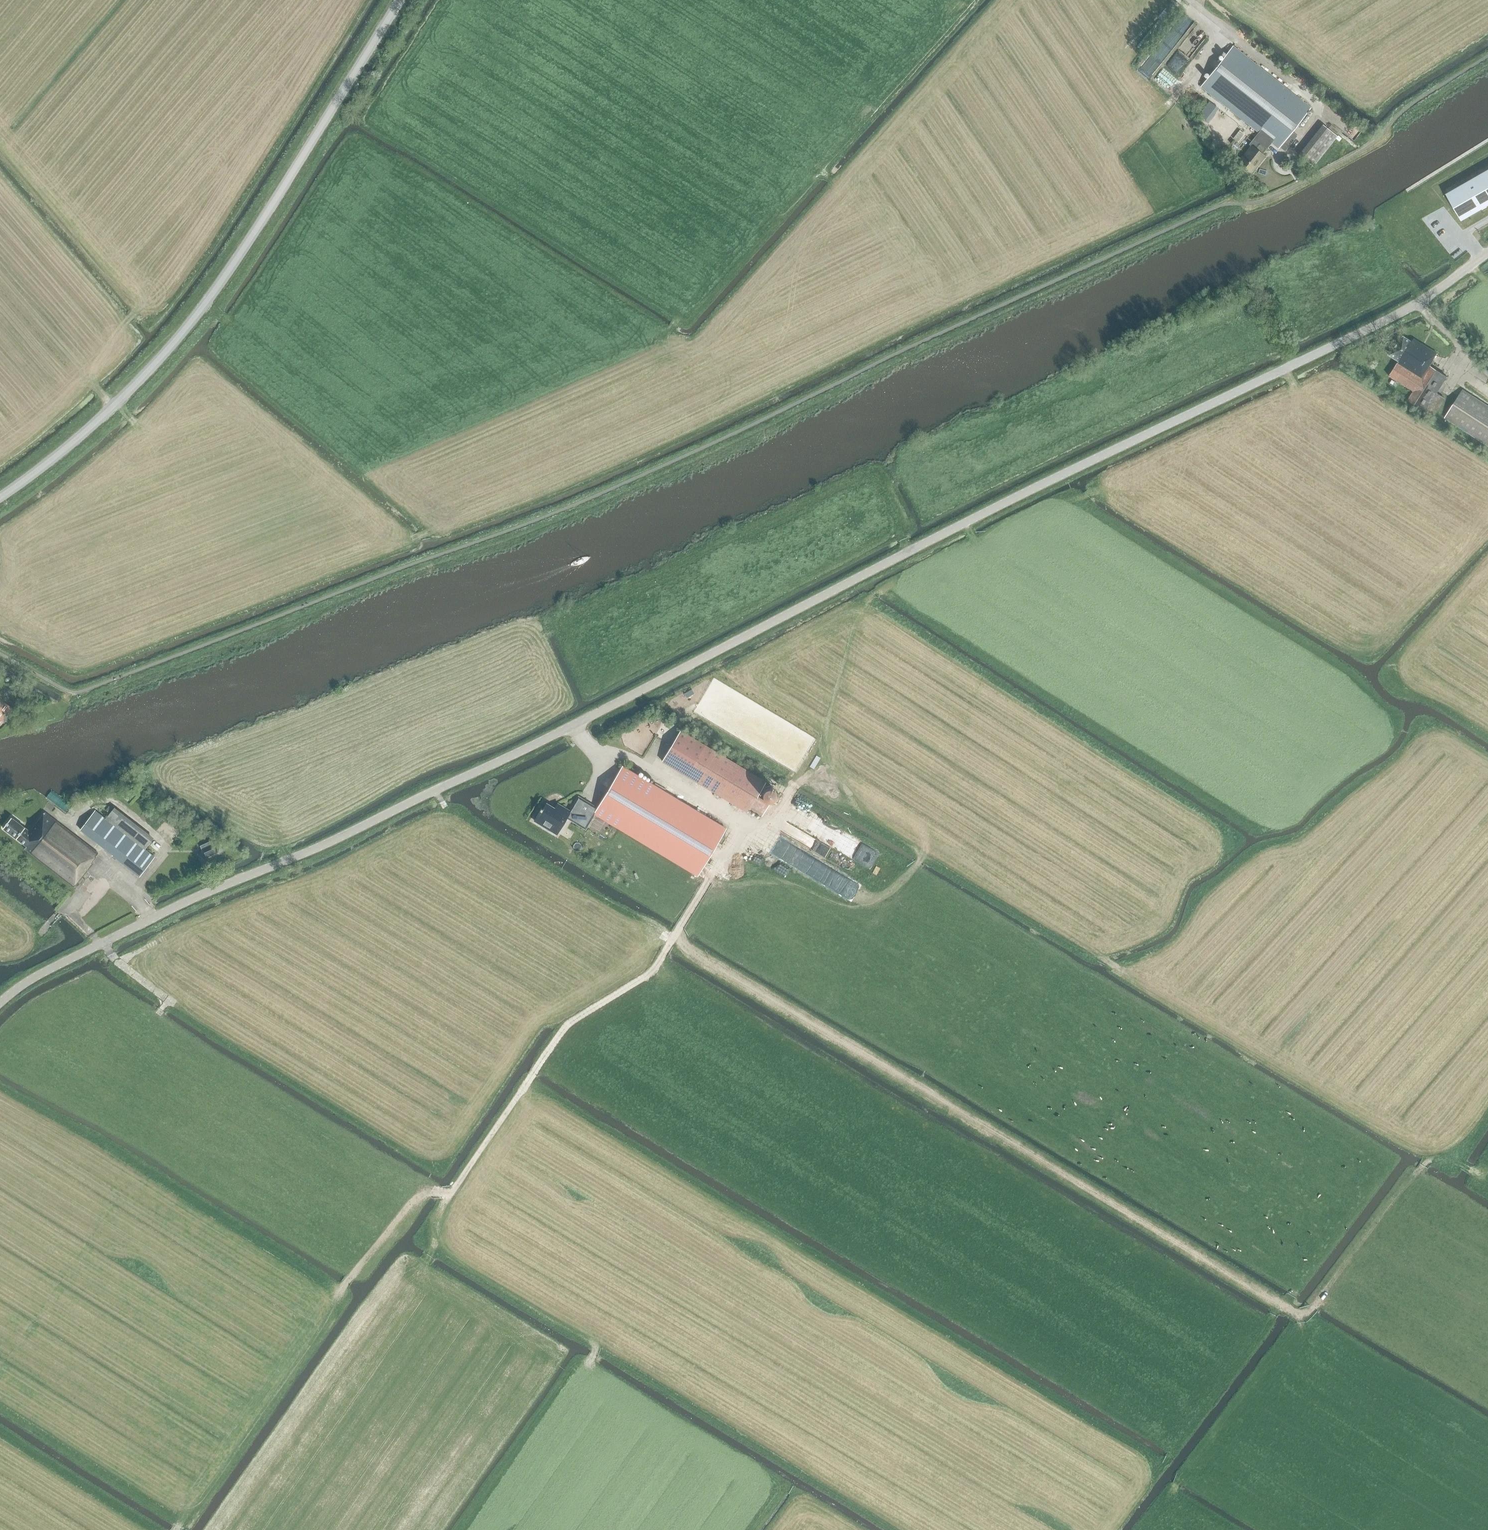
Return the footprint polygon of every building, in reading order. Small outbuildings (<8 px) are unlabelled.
[(1183,46),(1167,63),(1177,71),(1192,54),(1183,46)] [(1278,148),(1310,108),(1233,46),(1200,86),(1258,132),(1248,144),(1250,146),(1237,163),(1249,173),(1263,156),(1261,154),(1271,143),(1278,148)] [(1313,167),(1337,136),(1322,124),(1298,155),(1313,167)] [(1240,140),(1245,134),(1240,130),(1234,136),(1240,140)] [(1447,195),(1461,217),(1487,200),(1487,170),(1447,195)] [(1453,247),(1462,241),(1459,235),(1449,241),(1453,247)] [(1401,334),(1389,354),(1399,360),(1389,376),(1413,391),(1408,400),(1426,411),(1427,411),(1435,415),(1445,399),(1437,393),(1448,377),(1445,375),(1429,365),(1433,359),(1432,358),(1436,352),(1411,336),(1409,339),(1401,334)] [(1463,390),(1446,418),(1487,445),(1487,406),(1463,390)] [(0,697),(0,720),(5,724),(15,711),(5,703),(6,702),(0,697)] [(680,730),(662,761),(748,812),(766,782),(680,730)] [(541,809),(534,821),(557,835),(567,818),(585,829),(595,814),(698,876),(726,830),(622,768),(597,809),(578,798),(570,812),(558,805),(555,810),(546,804),(543,810),(541,809)] [(765,789),(763,790),(762,793),(762,795),(763,797),(765,799),(766,800),(769,801),(771,801),(773,800),(775,798),(776,796),(776,794),(776,792),(775,790),(773,788),(771,787),(769,787),(767,787),(765,789)] [(30,832),(12,817),(3,828),(27,847),(26,849),(74,888),(75,886),(78,889),(86,879),(83,876),(93,864),(91,862),(98,854),(46,812),(30,832)] [(114,856),(113,857),(140,878),(155,859),(96,812),(81,830),(114,856)] [(226,856),(221,844),(214,847),(212,841),(200,846),(202,852),(198,854),(203,866),(226,856)] [(855,859),(873,867),(881,850),(862,842),(855,859)]
